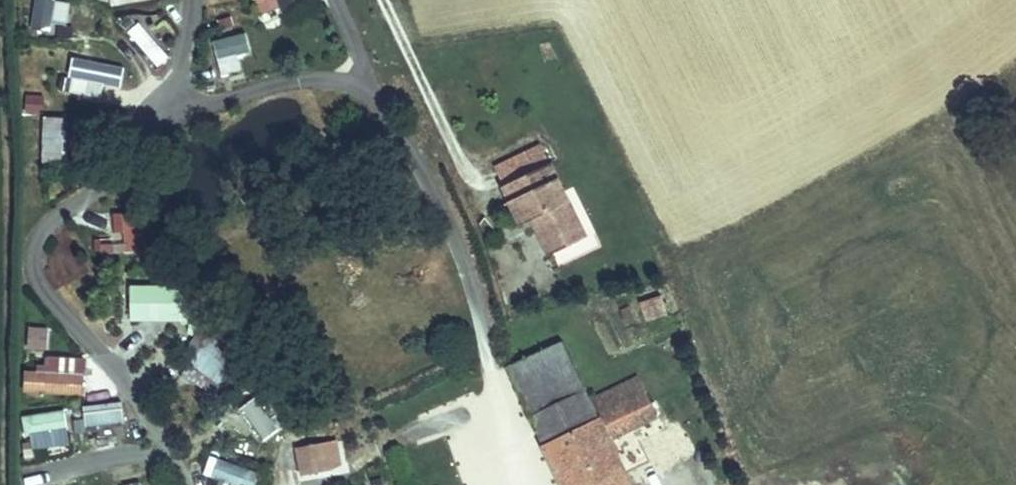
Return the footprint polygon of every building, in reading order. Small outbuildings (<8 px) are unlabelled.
[(68,27),(70,1),(58,0),(35,0),(33,25),(68,27)] [(261,15),(295,4),(294,0),(256,0),(261,15)] [(214,41),(223,72),(242,66),(238,56),(253,51),(247,31),(214,41)] [(65,90),(92,91),(94,60),(67,59),(65,90)] [(63,164),(65,116),(43,115),(42,163),(63,164)] [(542,151),(496,174),(515,214),(526,208),(537,232),(573,214),(542,151)] [(131,253),(150,250),(145,213),(126,216),(131,253)] [(573,214),(537,232),(543,243),(579,226),(573,214)] [(199,322),(201,285),(132,282),(130,319),(199,322)] [(644,318),(667,316),(665,294),(642,296),(644,318)] [(29,325),(27,348),(48,350),(49,327),(29,325)] [(508,357),(529,402),(581,380),(560,331),(508,357)] [(85,396),(87,356),(46,354),(45,369),(25,368),(23,393),(85,396)] [(539,429),(565,484),(633,484),(603,423),(649,401),(631,362),(583,385),(591,405),(539,429)] [(581,380),(529,402),(527,404),(539,429),(591,405),(583,385),(581,380)] [(86,425),(124,424),(124,404),(86,405),(86,425)] [(236,420),(256,424),(259,407),(239,404),(236,420)] [(256,424),(230,422),(228,446),(274,450),(278,411),(257,409),(256,424)] [(29,449),(69,445),(66,410),(26,414),(29,449)] [(338,436),(294,445),(301,479),(345,469),(338,436)] [(209,453),(203,474),(242,484),(257,484),(262,468),(209,453)]
